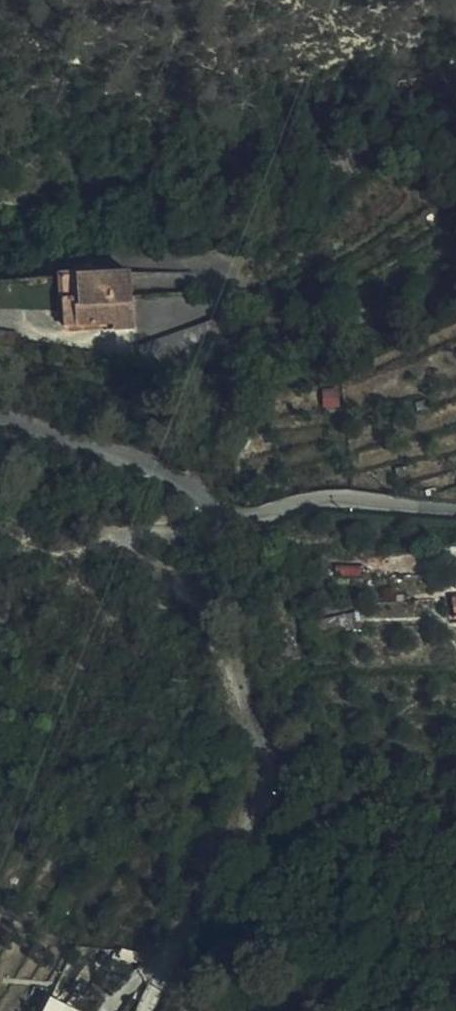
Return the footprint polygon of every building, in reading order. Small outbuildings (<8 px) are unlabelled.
[(130,273),(77,276),(80,307),(75,308),(76,325),(113,323),(114,329),(135,328),(130,273)] [(80,307),(77,276),(60,277),(63,326),(76,325),(75,308),(80,307)] [(218,321),(150,344),(155,355),(166,370),(224,343),(218,321)] [(155,355),(150,344),(143,346),(149,366),(166,370),(155,355)] [(426,401),(415,404),(417,412),(428,408),(426,401)] [(44,1010),(82,1010),(83,1008),(50,996),(44,1010)]
